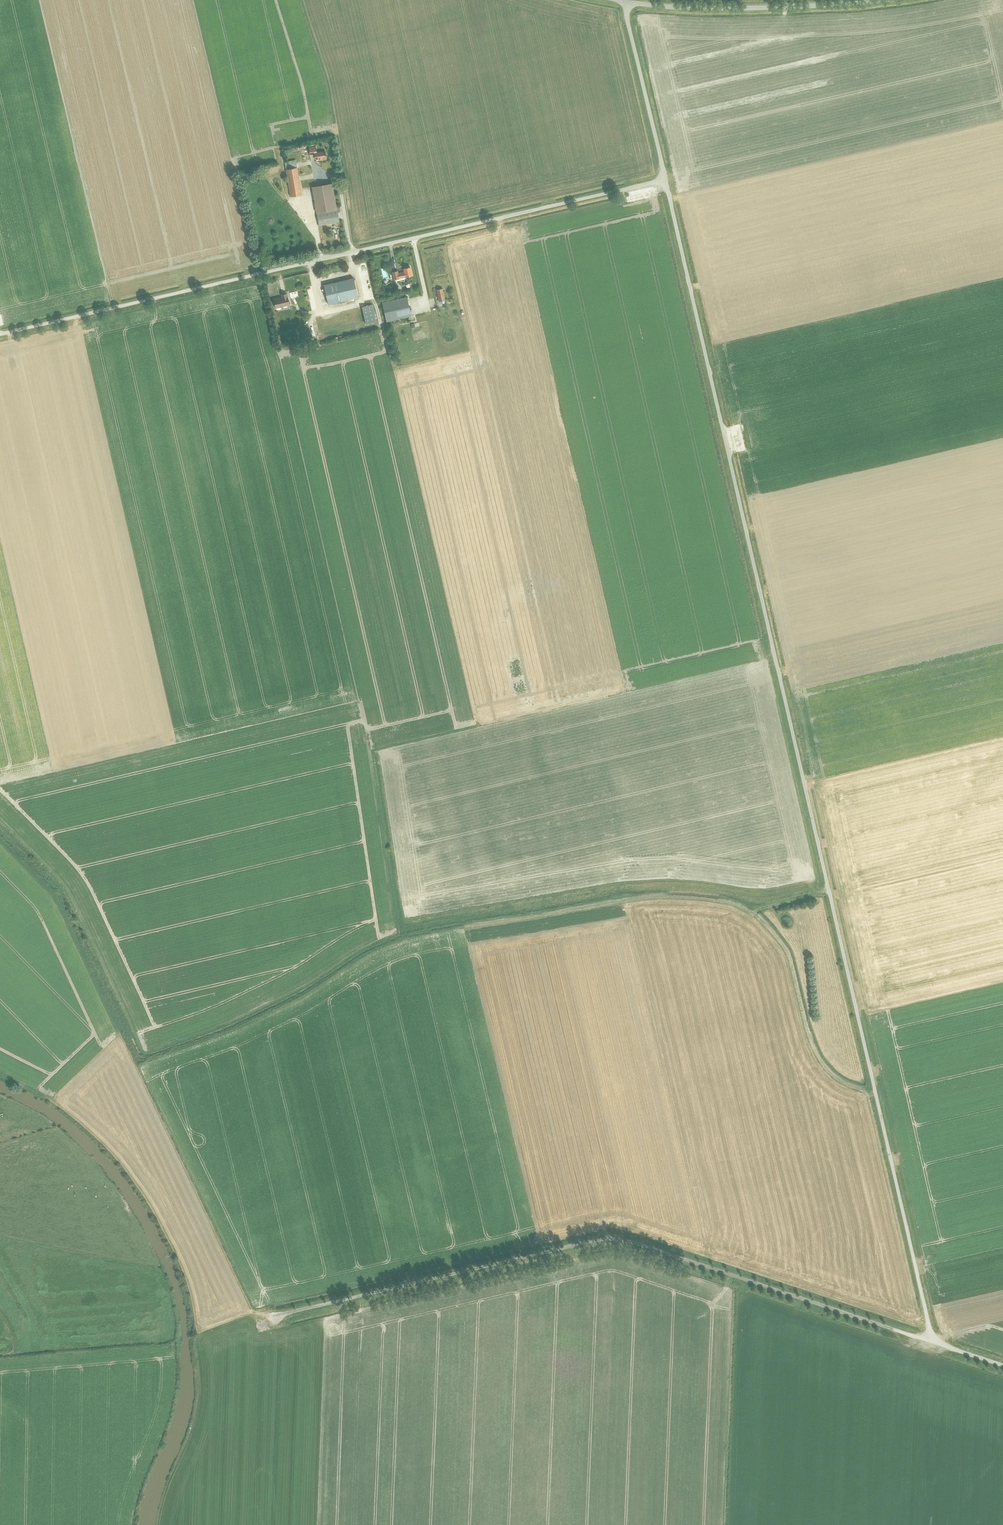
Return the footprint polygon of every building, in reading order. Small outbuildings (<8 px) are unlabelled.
[(320,160),(326,159),(325,151),(316,152),(316,146),(309,147),(310,154),(314,154),(315,159),(319,159),(320,160)] [(296,163),(285,165),(290,196),(301,194),(296,163)] [(340,221),(333,184),(312,187),(317,213),(319,225),(340,221)] [(410,266),(403,268),(404,271),(398,273),(397,270),(392,271),(394,279),(400,278),(400,280),(405,278),(405,277),(412,275),(410,266)] [(328,304),(358,297),(353,277),(324,284),(328,304)] [(445,300),(442,288),(436,289),(439,301),(445,300)] [(282,297),(274,299),(276,308),(289,305),(287,296),(286,293),(281,294),(282,297)] [(411,316),(407,296),(382,302),(386,321),(411,316)] [(372,304),(362,307),(365,324),(376,322),(372,304)]
